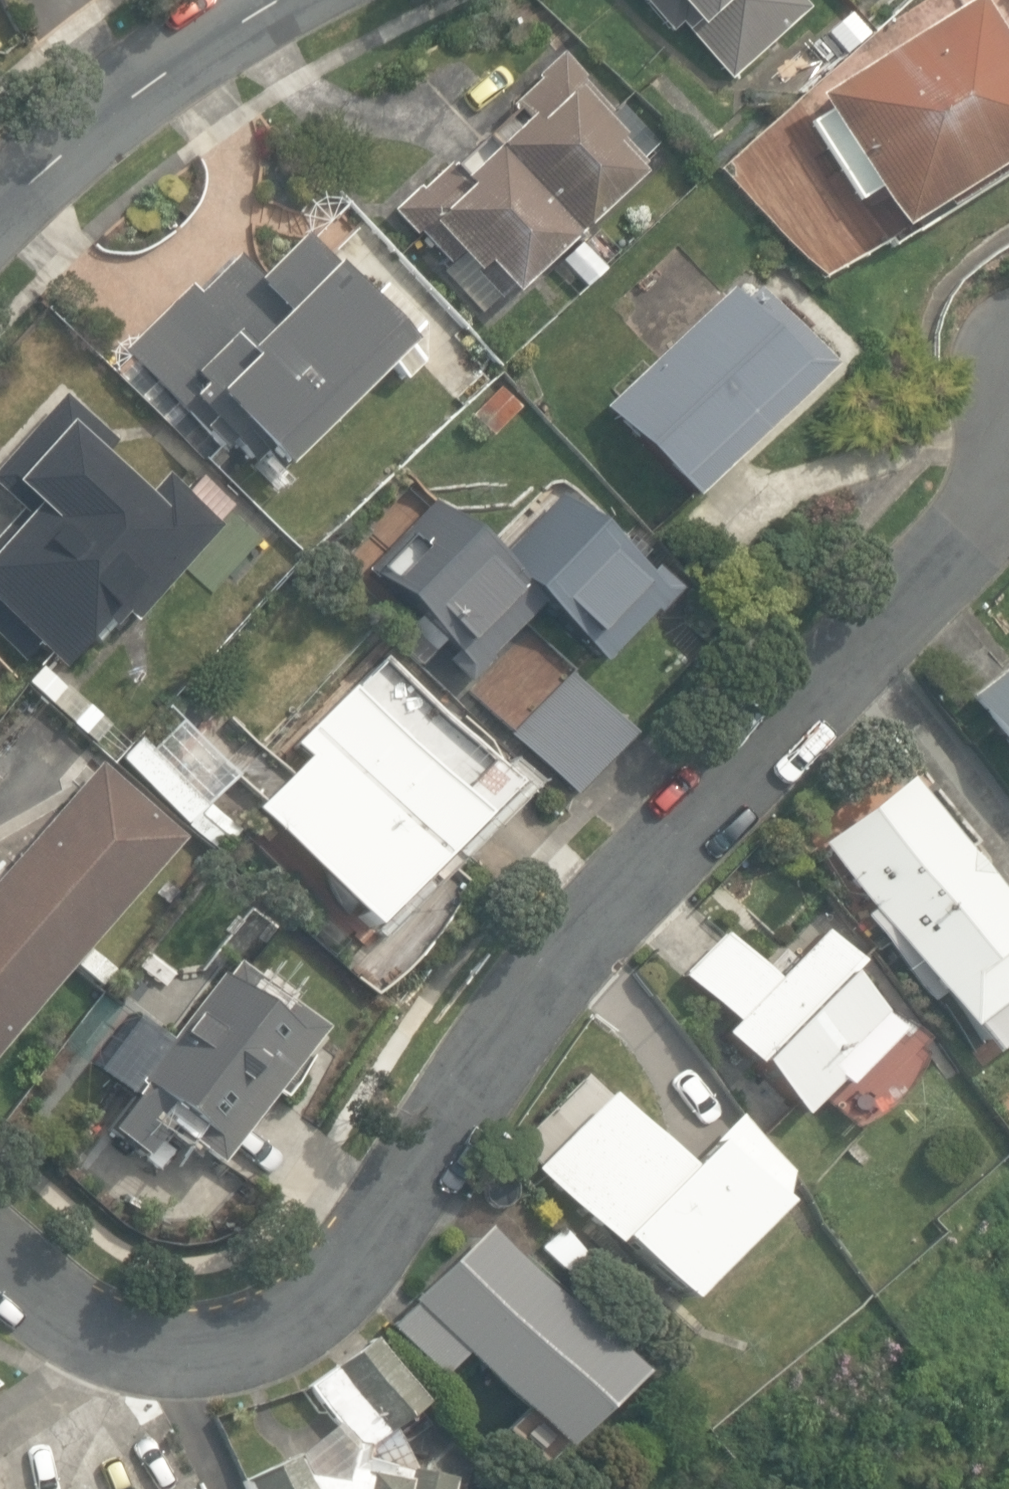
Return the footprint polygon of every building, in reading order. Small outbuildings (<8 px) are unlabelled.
[(729,79),(806,9),(798,0),(658,0),(729,79)] [(896,230),(1008,159),(1008,61),(971,1),(815,99),(896,230)] [(827,33),(847,56),(871,36),(852,13),(827,33)] [(603,121),(601,119),(610,112),(582,81),(585,79),(563,55),(540,77),(543,80),(512,109),(526,123),(461,182),(468,189),(465,191),(445,169),(421,191),(419,189),(396,210),(418,235),(421,232),(427,238),(436,230),(474,272),(483,264),(510,294),(636,177),(633,174),(643,165),(638,160),(656,145),(621,105),(603,121)] [(125,351),(245,474),(267,453),(282,468),(395,358),(412,375),(424,363),(425,329),(425,327),(386,285),(367,302),(304,237),(261,279),(240,257),(200,296),(192,287),(125,351)] [(586,290),(605,271),(580,245),(561,264),(586,290)] [(605,407),(691,499),(830,369),(757,290),(744,302),(732,289),(605,407)] [(473,416),(493,436),(520,409),(500,389),(473,416)] [(64,667),(90,638),(95,643),(125,611),(136,620),(220,527),(215,522),(231,506),(199,477),(185,494),(165,477),(146,498),(101,457),(116,441),(65,396),(0,468),(0,488),(30,515),(0,547),(0,609),(64,667)] [(447,661),(469,681),(538,604),(604,664),(652,611),(657,615),(680,589),(656,568),(648,577),(560,497),(501,563),(433,502),(370,572),(418,616),(394,643),(421,667),(443,642),(455,653),(447,661)] [(251,811),(368,931),(392,905),(410,905),(427,898),(440,885),(447,868),(447,849),(451,846),(454,849),(515,786),(387,656),(289,748),(304,761),(251,811)] [(21,680),(94,743),(112,721),(69,685),(65,689),(35,664),(21,680)] [(1008,747),(1008,669),(971,698),(1008,747)] [(514,733),(576,794),(635,733),(572,672),(514,733)] [(185,839),(102,766),(0,880),(0,1048),(185,839)] [(819,846),(955,1029),(1008,989),(1008,917),(906,780),(819,846)] [(188,825),(218,853),(238,832),(208,804),(188,825)] [(680,983),(724,1025),(714,1035),(798,1116),(834,1078),(842,1085),(893,1032),(841,982),(853,969),(814,932),(767,982),(722,939),(680,983)] [(216,1164),(319,1027),(227,959),(167,1039),(132,1014),(91,1069),(130,1098),(105,1131),(142,1159),(166,1127),(216,1164)] [(687,1167),(611,1093),(536,1171),(612,1245),(617,1239),(681,1302),(774,1206),(782,1171),(731,1121),(687,1167)] [(545,1479),(633,1395),(620,1381),(630,1373),(573,1313),(580,1307),(536,1262),(530,1268),(488,1224),(410,1298),(414,1302),(389,1327),(436,1376),(461,1353),(480,1373),(473,1380),(508,1417),(496,1428),(545,1479)] [(543,1247),(587,1293),(600,1277),(564,1228),(562,1229),(543,1247)] [(305,1388),(333,1426),(294,1455),(243,1482),(247,1488),(448,1488),(450,1482),(406,1471),(408,1462),(394,1436),(426,1408),(374,1339),(305,1388)]
